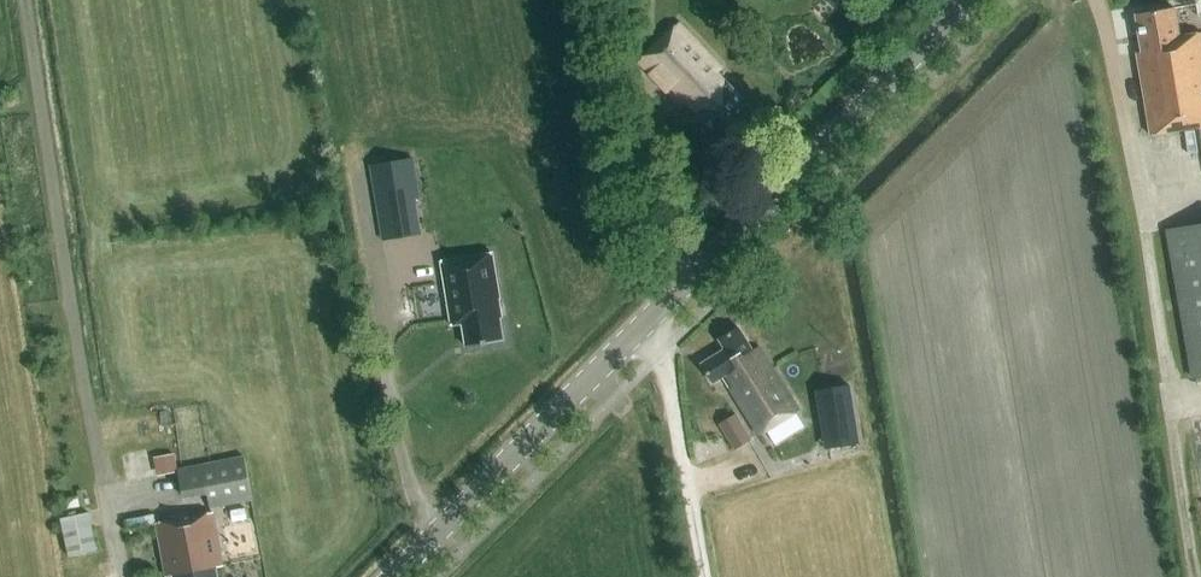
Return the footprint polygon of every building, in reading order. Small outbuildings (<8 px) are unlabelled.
[(835,10),(847,0),(827,0),(827,1),(835,10)] [(1137,52),(1151,134),(1200,126),(1200,128),(1200,32),(1180,36),(1175,7),(1136,14),(1142,51),(1137,52)] [(638,60),(650,73),(683,107),(688,101),(700,113),(691,121),(713,144),(752,106),(730,83),(729,84),(718,72),(722,68),(691,34),(679,22),(638,60)] [(377,235),(402,231),(396,195),(415,192),(409,155),(366,162),(377,235)] [(1191,378),(1200,376),(1200,223),(1165,229),(1191,378)] [(24,260),(43,258),(41,242),(22,244),(24,260)] [(456,319),(460,343),(497,337),(493,313),(495,313),(492,294),(493,294),(486,249),(457,254),(459,270),(437,273),(445,321),(456,319)] [(722,376),(759,435),(798,410),(759,346),(753,350),(738,327),(719,339),(725,349),(701,364),(713,382),(722,376)] [(850,385),(826,389),(830,418),(854,414),(850,385)] [(735,413),(719,423),(735,450),(752,439),(735,413)] [(244,455),(177,467),(184,500),(208,496),(210,508),(253,500),(244,455)] [(60,518),(69,556),(97,550),(89,512),(60,518)] [(224,566),(214,513),(156,524),(166,576),(167,576),(174,576),(219,576),(217,567),(224,566)] [(77,576),(115,576),(107,547),(72,557),(77,576)]
